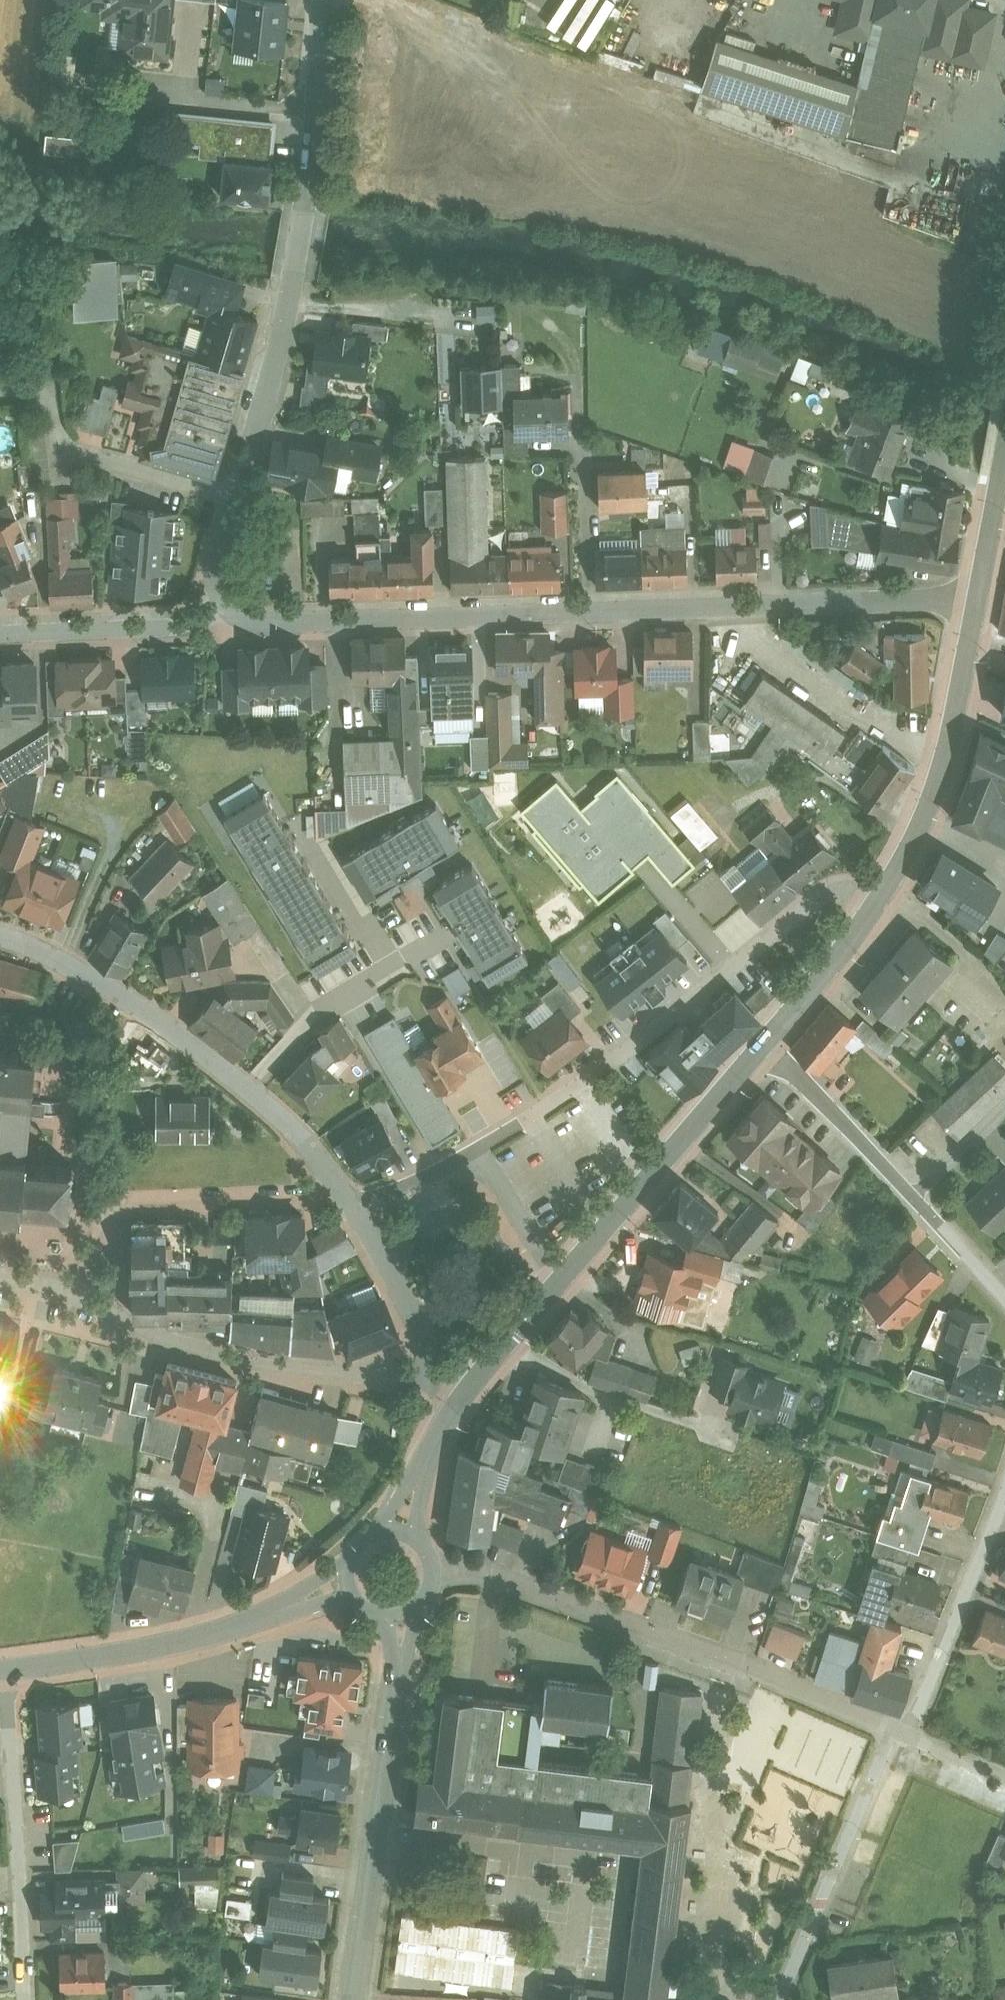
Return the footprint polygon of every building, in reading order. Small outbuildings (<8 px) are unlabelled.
[(131,1),(129,29),(124,28),(122,49),(166,54),(171,0),(120,0),(131,1)] [(284,0),(242,0),(242,1),(238,38),(254,40),(254,46),(280,48),(283,20),(285,20),(287,0),(284,0)] [(703,85),(846,132),(891,143),(900,145),(905,126),(901,126),(920,46),(979,60),(979,61),(982,61),(994,13),(965,6),(966,0),(869,0),(870,0),(862,33),(869,35),(858,83),(718,38),(703,85)] [(179,113),(176,140),(228,145),(226,158),(222,195),(268,200),(268,199),(270,199),(272,182),(270,181),(272,163),(272,162),(270,162),(274,123),(179,113)] [(113,260),(77,261),(79,315),(108,314),(108,315),(115,315),(114,301),(113,263),(113,260)] [(128,333),(120,262),(113,263),(114,301),(123,301),(126,322),(128,333)] [(208,275),(174,264),(174,267),(166,295),(214,308),(219,292),(205,288),(208,275)] [(240,298),(219,292),(214,308),(200,355),(244,369),(258,320),(236,314),(240,298)] [(128,333),(126,322),(125,322),(127,335),(138,338),(137,341),(140,342),(136,358),(142,360),(139,369),(145,371),(138,394),(123,390),(122,391),(148,399),(145,409),(149,410),(145,425),(150,426),(145,443),(150,444),(146,456),(167,462),(196,354),(128,333)] [(352,332),(337,330),(337,332),(319,330),(314,368),(364,374),(366,351),(367,351),(367,344),(368,336),(352,334),(352,332)] [(835,371),(761,344),(758,354),(863,394),(866,386),(834,374),(835,371)] [(200,355),(196,354),(167,462),(214,476),(244,369),(200,355)] [(502,365),(461,366),(463,406),(503,405),(502,365)] [(521,365),(502,365),(503,405),(505,454),(529,455),(528,434),(516,434),(515,397),(522,396),(521,365)] [(120,388),(104,384),(100,398),(116,402),(120,388)] [(100,398),(89,394),(79,428),(107,435),(116,402),(100,398)] [(386,400),(351,395),(349,410),(384,414),(386,400)] [(522,396),(515,397),(516,434),(528,434),(568,433),(567,412),(562,412),(561,395),(522,396)] [(876,411),(858,405),(848,431),(866,436),(876,411)] [(908,422),(876,411),(866,436),(856,462),(889,473),(908,422)] [(328,453),(276,443),(270,477),(308,485),(307,488),(316,490),(317,486),(330,489),(333,474),(355,478),(356,474),(359,458),(353,457),(355,443),(330,439),(328,453)] [(379,447),(355,443),(353,457),(359,458),(356,474),(374,477),(379,447)] [(485,457),(448,458),(451,566),(465,566),(464,555),(488,554),(485,457)] [(646,460),(633,460),(632,468),(645,468),(646,460)] [(31,464),(18,466),(21,489),(34,487),(31,464)] [(665,470),(647,471),(647,502),(666,501),(665,470)] [(647,471),(599,473),(600,506),(647,504),(647,502),(647,471)] [(110,485),(89,483),(88,497),(109,499),(110,485)] [(964,490),(931,485),(928,499),(923,528),(957,533),(964,490)] [(443,488),(425,488),(426,524),(444,524),(443,488)] [(764,491),(745,491),(745,510),(766,509),(764,491)] [(569,492),(542,493),(543,532),(570,531),(569,492)] [(78,493),(63,494),(63,499),(64,518),(74,517),(74,518),(79,517),(78,493)] [(928,499),(915,497),(911,526),(923,528),(928,499)] [(63,499),(49,499),(50,518),(64,518),(63,499)] [(171,504),(112,499),(105,582),(164,587),(171,504)] [(885,523),(827,508),(829,544),(879,553),(885,523)] [(380,512),(356,513),(357,544),(369,544),(369,557),(382,557),(381,537),(380,512)] [(18,517),(0,524),(0,558),(2,562),(0,563),(0,573),(7,594),(38,583),(27,554),(32,552),(18,517)] [(71,569),(70,538),(75,538),(74,518),(74,517),(64,518),(50,518),(52,570),(50,570),(52,607),(94,605),(93,568),(71,569)] [(911,526),(885,523),(879,553),(878,557),(897,560),(898,559),(917,562),(916,564),(953,569),(959,534),(957,533),(923,528),(911,526)] [(685,526),(642,528),(642,548),(644,586),(688,584),(685,526)] [(432,529),(414,530),(415,556),(392,556),(392,537),(381,537),(382,557),(383,595),(434,593),(432,529)] [(746,544),(716,545),(717,583),(758,582),(756,547),(746,547),(746,544)] [(551,546),(508,547),(508,554),(509,591),(561,589),(560,552),(551,552),(551,546)] [(642,548),(597,550),(598,588),(644,586),(642,548)] [(488,554),(464,555),(465,566),(451,566),(452,592),(465,592),(509,591),(508,554),(488,554)] [(369,557),(331,558),(333,597),(383,595),(382,557),(369,557)] [(693,672),(692,632),(645,633),(645,648),(645,674),(645,689),(666,688),(665,672),(693,672)] [(550,633),(498,633),(498,671),(518,671),(518,679),(522,684),(537,683),(537,719),(561,719),(562,735),(563,735),(562,719),(561,671),(563,671),(563,669),(562,650),(550,650),(550,633)] [(926,634),(895,635),(895,636),(885,636),(886,656),(895,656),(896,697),(904,697),(902,701),(927,709),(926,634)] [(405,638),(353,639),(355,681),(390,681),(391,709),(418,708),(418,679),(406,679),(405,638)] [(885,664),(856,644),(841,666),(870,686),(885,664)] [(608,646),(587,646),(587,649),(577,650),(578,669),(578,692),(606,691),(607,714),(636,713),(634,679),(616,679),(614,648),(608,649),(608,646)] [(471,647),(431,648),(434,707),(435,727),(474,726),(471,647)] [(307,648),(274,649),(276,697),(308,696),(309,696),(308,666),(307,648)] [(645,648),(634,649),(634,674),(645,674),(645,648)] [(274,649),(241,650),(242,668),(243,698),(244,698),(276,697),(274,649)] [(577,650),(562,650),(563,669),(578,669),(577,650)] [(836,654),(830,650),(826,655),(832,659),(836,654)] [(176,655),(161,655),(161,658),(144,659),(146,689),(146,695),(147,695),(172,694),(175,697),(185,697),(189,693),(194,693),(192,657),(176,658),(176,655)] [(80,661),(59,662),(60,678),(61,702),(67,702),(88,701),(86,658),(80,658),(80,661)] [(114,660),(93,661),(93,658),(86,658),(88,701),(108,700),(115,700),(114,676),(114,660)] [(5,671),(0,671),(0,717),(9,717),(9,710),(19,710),(19,706),(35,705),(34,663),(5,664),(5,671)] [(327,665),(308,666),(309,696),(308,696),(308,702),(328,701),(327,665)] [(242,668),(223,669),(224,705),(244,704),(244,698),(243,698),(242,668)] [(844,731),(764,674),(745,701),(776,722),(752,755),(770,768),(780,775),(796,752),(803,742),(825,757),(833,746),(844,731)] [(126,676),(114,676),(115,700),(108,700),(109,712),(127,711),(126,676)] [(146,689),(127,690),(127,676),(126,676),(127,711),(128,724),(148,723),(147,695),(146,695),(146,689)] [(60,678),(47,679),(49,715),(67,714),(67,702),(61,702),(60,678)] [(511,693),(487,693),(489,735),(489,747),(513,747),(513,742),(511,693)] [(434,707),(420,708),(420,728),(435,727),(434,707)] [(388,709),(389,737),(344,739),(347,827),(420,796),(420,786),(420,782),(420,760),(420,759),(419,740),(418,708),(391,709),(388,709)] [(709,720),(693,721),(694,752),(711,752),(709,720)] [(0,761),(0,770),(9,784),(50,758),(49,730),(0,761)] [(489,747),(489,735),(471,735),(472,767),(490,767),(489,747)] [(982,735),(973,770),(954,818),(980,829),(980,830),(1004,842),(1004,746),(982,735)] [(513,747),(489,747),(490,767),(529,765),(528,741),(513,742),(513,747)] [(914,768),(883,746),(866,770),(833,746),(825,757),(803,742),(796,752),(808,760),(810,758),(884,811),(914,768)] [(752,755),(725,758),(750,786),(770,768),(752,755)] [(556,778),(522,807),(538,825),(533,829),(582,884),(586,881),(600,897),(637,865),(631,859),(645,846),(675,880),(698,859),(618,768),(594,788),(597,792),(581,806),(556,778)] [(357,947),(263,790),(223,813),(318,971),(357,947)] [(175,798),(159,814),(177,842),(186,836),(194,847),(204,841),(175,798)] [(717,835),(688,801),(672,815),(687,832),(701,849),(717,835)] [(448,822),(437,802),(342,858),(365,897),(374,911),(406,892),(398,879),(461,842),(458,836),(462,833),(453,819),(448,822)] [(768,808),(744,828),(769,857),(792,839),(778,822),(780,821),(768,808)] [(43,828),(19,819),(2,860),(20,867),(23,860),(30,863),(43,828)] [(792,839),(769,857),(770,859),(795,888),(835,855),(809,825),(792,839)] [(168,838),(131,877),(157,903),(195,864),(168,838)] [(991,870),(940,842),(921,878),(947,891),(942,901),(964,914),(977,891),(961,881),(967,871),(984,881),(991,870)] [(748,877),(735,889),(759,918),(795,888),(770,859),(748,877)] [(30,863),(23,860),(20,867),(6,903),(26,910),(25,912),(40,918),(41,916),(60,924),(77,882),(30,863)] [(504,914),(473,862),(432,886),(474,957),(468,960),(477,975),(483,972),(488,980),(527,956),(511,929),(518,925),(509,910),(504,914)] [(737,864),(721,873),(735,889),(748,877),(737,864)] [(991,870),(984,881),(983,884),(1004,895),(1004,878),(991,870)] [(259,926),(227,877),(203,893),(235,941),(259,926)] [(148,932),(116,913),(90,957),(122,976),(148,932)] [(615,957),(594,974),(623,1011),(648,991),(652,995),(668,983),(664,978),(689,958),(662,924),(645,937),(636,926),(608,948),(615,957)] [(216,925),(189,930),(192,943),(165,948),(173,986),(234,974),(227,936),(223,936),(222,929),(216,925)] [(994,930),(979,948),(996,963),(1004,953),(1004,940),(994,930)] [(916,931),(862,993),(897,1023),(951,960),(916,931)] [(759,959),(728,985),(735,993),(745,1004),(777,979),(759,959)] [(17,1009),(15,1020),(34,1021),(48,975),(0,960),(0,1008),(17,1009)] [(258,981),(224,981),(214,994),(231,1007),(237,1000),(242,1003),(268,1003),(283,1025),(295,1016),(271,982),(258,981)] [(559,982),(541,996),(556,1015),(562,1011),(569,1020),(581,1010),(559,982)] [(214,994),(213,993),(188,1026),(234,1061),(259,1028),(231,1007),(214,994)] [(689,1035),(679,1026),(649,1052),(686,1093),(723,1049),(722,1048),(730,1041),(730,1040),(738,1033),(737,1031),(746,1023),(745,1022),(754,1014),(745,1004),(735,993),(689,1035)] [(461,1020),(447,998),(432,1007),(445,1029),(461,1020)] [(829,1004),(792,1048),(820,1072),(855,1033),(859,1028),(857,1027),(829,1004)] [(556,1015),(525,1040),(549,1070),(586,1041),(569,1020),(562,1011),(556,1015)] [(438,1088),(417,1054),(394,1014),(365,1031),(431,1144),(460,1126),(438,1088)] [(881,1035),(864,1019),(857,1027),(859,1028),(855,1033),(885,1059),(893,1048),(880,1036),(881,1035)] [(338,1020),(319,1031),(324,1040),(334,1056),(354,1046),(338,1020)] [(445,1029),(431,1038),(434,1044),(417,1054),(438,1088),(464,1073),(461,1067),(481,1055),(461,1020),(445,1029)] [(312,1053),(285,1082),(312,1106),(338,1077),(326,1065),(334,1056),(324,1040),(312,1053)] [(126,1045),(112,1066),(111,1065),(110,1066),(129,1079),(130,1078),(129,1077),(143,1056),(144,1057),(144,1056),(125,1043),(125,1044),(126,1045)] [(0,1051),(0,1211),(21,1213),(22,1204),(38,1205),(38,1210),(43,1210),(43,1206),(64,1208),(69,1212),(71,1210),(67,1206),(70,1172),(75,1169),(73,1165),(67,1168),(46,1167),(46,1162),(42,1162),(41,1166),(26,1165),(32,1096),(35,1097),(35,1093),(31,1093),(35,1058),(38,1058),(38,1054),(8,1051),(8,1048),(5,1047),(4,1051),(0,1051)] [(935,1111),(958,1136),(1004,1092),(1004,1066),(994,1055),(935,1111)] [(383,1093),(368,1104),(375,1114),(390,1105),(383,1093)] [(210,1097),(158,1096),(158,1139),(210,1140),(210,1097)] [(765,1097),(730,1136),(740,1144),(746,1144),(753,1150),(748,1156),(749,1157),(754,1151),(762,1158),(762,1163),(772,1172),(803,1138),(789,1126),(794,1121),(792,1120),(786,1115),(785,1114),(765,1097)] [(387,1117),(344,1146),(366,1178),(409,1148),(387,1117)] [(814,1148),(803,1138),(772,1172),(789,1187),(795,1187),(800,1191),(800,1197),(810,1205),(840,1171),(823,1156),(823,1155),(822,1154),(816,1149),(815,1148),(814,1148)] [(968,1204),(995,1233),(1004,1223),(1004,1171),(968,1204)] [(719,1212),(682,1181),(653,1214),(690,1245),(690,1246),(719,1212)] [(826,1193),(809,1213),(820,1222),(836,1201),(826,1193)] [(754,1201),(711,1252),(723,1255),(745,1262),(778,1221),(754,1201)] [(303,1216),(249,1219),(249,1220),(251,1256),(251,1266),(282,1265),(305,1264),(305,1256),(303,1216)] [(236,1218),(214,1219),(214,1245),(235,1245),(236,1221),(236,1218)] [(168,1321),(166,1220),(133,1221),(133,1239),(132,1239),(132,1241),(133,1241),(133,1267),(130,1267),(130,1287),(133,1287),(134,1313),(133,1313),(133,1315),(142,1315),(168,1321)] [(186,1255),(185,1220),(166,1220),(168,1321),(199,1322),(200,1271),(199,1271),(199,1276),(190,1275),(191,1256),(186,1255)] [(251,1256),(249,1220),(236,1221),(235,1245),(234,1257),(251,1256)] [(339,1224),(315,1238),(320,1251),(346,1236),(339,1224)] [(320,1251),(315,1254),(316,1255),(323,1294),(328,1315),(332,1314),(332,1313),(382,1298),(346,1236),(320,1251)] [(711,1252),(690,1246),(690,1245),(684,1265),(702,1270),(699,1279),(714,1284),(723,1255),(711,1252)] [(917,1252),(889,1279),(894,1283),(872,1305),(896,1328),(919,1306),(914,1302),(941,1276),(917,1252)] [(782,1259),(763,1253),(759,1266),(778,1272),(782,1259)] [(305,1264),(282,1265),(287,1294),(295,1294),(309,1295),(323,1294),(316,1255),(305,1256),(305,1264)] [(652,1255),(637,1303),(680,1316),(688,1291),(697,1286),(699,1279),(702,1270),(684,1265),(652,1255)] [(864,1267),(850,1287),(857,1292),(871,1272),(864,1267)] [(233,1272),(210,1272),(209,1276),(201,1276),(201,1272),(200,1271),(199,1322),(231,1323),(232,1306),(233,1272)] [(287,1294),(241,1293),(240,1307),(232,1306),(231,1323),(230,1334),(290,1345),(294,1303),(295,1294),(287,1294)] [(328,1315),(323,1294),(309,1295),(309,1305),(311,1306),(312,1325),(326,1326),(329,1324),(328,1315)] [(382,1298),(332,1313),(332,1314),(343,1352),(400,1335),(389,1296),(382,1298)] [(309,1305),(294,1303),(290,1345),(289,1348),(326,1351),(328,1329),(326,1326),(312,1325),(311,1306),(309,1305)] [(990,1320),(954,1308),(949,1324),(948,1323),(939,1349),(962,1357),(976,1361),(990,1320)] [(583,1318),(573,1310),(546,1340),(578,1366),(590,1351),(600,1339),(605,1343),(613,1333),(609,1330),(611,1329),(605,1324),(605,1320),(599,1315),(594,1315),(589,1311),(583,1318)] [(0,1323),(0,1404),(7,1367),(11,1368),(21,1327),(0,1323)] [(590,1351),(578,1366),(593,1371),(597,1357),(590,1351)] [(635,1369),(597,1357),(593,1371),(589,1383),(626,1395),(635,1369)] [(748,1366),(723,1357),(712,1389),(734,1396),(742,1371),(746,1372),(748,1366)] [(976,1361),(962,1357),(953,1384),(951,1389),(990,1402),(1001,1369),(1001,1370),(1002,1369),(976,1361)] [(237,1383),(168,1364),(165,1376),(160,1400),(158,1406),(157,1408),(165,1410),(199,1420),(225,1428),(226,1426),(237,1383)] [(102,1375),(55,1367),(51,1390),(38,1387),(33,1414),(106,1428),(106,1425),(113,1426),(115,1411),(109,1410),(111,1401),(98,1398),(102,1375)] [(746,1372),(742,1371),(734,1396),(730,1407),(739,1410),(738,1412),(753,1417),(754,1415),(770,1420),(782,1384),(746,1372)] [(953,1384),(911,1371),(904,1387),(948,1400),(951,1389),(953,1384)] [(165,1376),(156,1374),(154,1383),(151,1398),(160,1400),(165,1376)] [(520,1432),(489,1421),(479,1453),(500,1460),(524,1467),(532,1444),(561,1454),(582,1393),(538,1378),(520,1432)] [(154,1383),(137,1380),(131,1411),(148,1415),(150,1404),(151,1398),(154,1383)] [(338,1415),(278,1399),(280,1393),(264,1389),(262,1394),(251,1432),(243,1469),(244,1470),(245,1465),(287,1476),(292,1454),(285,1452),(287,1445),(328,1456),(338,1415)] [(158,1406),(150,1404),(148,1415),(145,1430),(158,1433),(165,1410),(157,1408),(158,1406)] [(991,1424),(945,1408),(934,1440),(980,1455),(991,1424)] [(225,1428),(199,1420),(183,1482),(209,1489),(216,1462),(225,1428)] [(251,1432),(226,1426),(225,1428),(216,1462),(243,1469),(251,1432)] [(937,1453),(894,1440),(889,1454),(933,1468),(937,1453)] [(479,1453),(462,1448),(462,1450),(459,1450),(447,1530),(450,1530),(450,1533),(489,1539),(495,1498),(500,1460),(479,1453)] [(898,1461),(888,1458),(885,1468),(895,1472),(898,1461)] [(524,1467),(500,1460),(495,1498),(531,1510),(530,1513),(558,1523),(564,1508),(568,1496),(539,1486),(544,1475),(524,1467)] [(584,1462),(582,1468),(565,1462),(559,1480),(590,1492),(599,1467),(584,1462)] [(928,1477),(901,1469),(895,1491),(915,1497),(921,1499),(928,1477)] [(559,1480),(544,1475),(539,1486),(568,1496),(564,1508),(587,1517),(595,1494),(590,1492),(559,1480)] [(910,1513),(896,1508),(893,1517),(886,1514),(879,1535),(914,1546),(917,1547),(928,1513),(958,1523),(969,1490),(928,1477),(921,1499),(915,1497),(910,1513)] [(824,1483),(811,1479),(802,1509),(824,1516),(827,1506),(818,1504),(824,1483)] [(268,1490),(239,1482),(232,1511),(248,1515),(250,1506),(263,1509),(268,1490)] [(263,1509),(250,1506),(248,1515),(236,1558),(273,1568),(287,1516),(263,1509)] [(154,1514),(142,1512),(140,1526),(151,1528),(154,1514)] [(681,1529),(661,1523),(650,1555),(670,1561),(681,1529)] [(645,1552),(592,1533),(591,1537),(586,1539),(583,1548),(585,1553),(578,1573),(631,1591),(645,1552)] [(914,1546),(879,1535),(873,1553),(908,1565),(914,1546)] [(794,1544),(780,1588),(789,1591),(803,1547),(794,1544)] [(784,1565),(745,1550),(736,1575),(742,1577),(740,1582),(775,1594),(784,1565)] [(736,1575),(690,1559),(675,1602),(727,1620),(740,1582),(742,1577),(736,1575)] [(166,1570),(140,1564),(135,1581),(130,1601),(159,1608),(161,1601),(185,1607),(195,1569),(168,1563),(166,1570)] [(938,1584),(875,1563),(858,1613),(873,1617),(882,1620),(888,1601),(928,1615),(938,1584)] [(135,1581),(119,1577),(113,1610),(127,1614),(130,1601),(135,1581)] [(987,1609),(973,1641),(1004,1655),(1004,1616),(987,1609)] [(882,1620),(873,1617),(866,1642),(830,1631),(814,1680),(854,1693),(854,1694),(899,1708),(910,1674),(888,1667),(901,1626),(882,1620)] [(806,1637),(774,1624),(765,1647),(797,1659),(806,1637)] [(321,1658),(286,1653),(282,1679),(317,1685),(321,1658)] [(362,1664),(321,1658),(317,1685),(316,1695),(309,1694),(309,1696),(310,1696),(307,1722),(305,1722),(305,1723),(342,1728),(346,1701),(357,1702),(362,1664)] [(659,1665),(646,1664),(643,1686),(656,1688),(659,1665)] [(651,1775),(538,1760),(541,1739),(560,1742),(562,1723),(608,1729),(613,1687),(545,1678),(542,1707),(533,1706),(533,1704),(445,1693),(434,1776),(420,1775),(415,1818),(517,1830),(517,1831),(628,1844),(628,1848),(643,1849),(625,1994),(616,1992),(615,1999),(668,1999),(691,1805),(688,1805),(702,1693),(662,1688),(651,1775)] [(153,1695),(109,1702),(115,1740),(134,1737),(133,1733),(158,1729),(153,1695)] [(237,1700),(192,1699),(192,1705),(192,1745),(192,1768),(203,1768),(203,1769),(208,1773),(214,1773),(218,1769),(218,1768),(237,1768),(237,1700)] [(80,1701),(37,1704),(41,1745),(47,1744),(48,1752),(35,1753),(39,1794),(81,1791),(78,1750),(77,1742),(83,1741),(80,1701)] [(869,1751),(749,1702),(721,1770),(841,1819),(869,1751)] [(192,1705),(178,1705),(178,1745),(192,1745),(192,1705)] [(158,1729),(133,1733),(134,1737),(115,1740),(116,1741),(120,1740),(122,1751),(113,1753),(115,1766),(111,1767),(115,1790),(166,1781),(157,1730),(159,1729),(158,1729)] [(349,1753),(307,1747),(302,1787),(344,1793),(346,1776),(347,1776),(347,1770),(349,1753)] [(277,1768),(249,1764),(245,1792),(273,1796),(277,1768)] [(301,1810),(276,1806),(275,1816),(280,1817),(278,1831),(298,1834),(301,1810)] [(341,1815),(301,1809),(301,1810),(298,1834),(296,1843),(336,1849),(341,1815)] [(165,1831),(163,1818),(123,1825),(125,1838),(165,1831)] [(987,1861),(1001,1867),(1004,1858),(1004,1836),(999,1834),(987,1861)] [(291,1846),(255,1841),(253,1857),(289,1861),(291,1846)] [(219,1866),(180,1867),(181,1880),(219,1878),(219,1866)] [(143,1870),(119,1871),(120,1882),(120,1901),(144,1901),(143,1870)] [(315,1878),(283,1874),(281,1893),(271,1892),(266,1924),(276,1926),(274,1945),(264,1944),(259,1977),(318,1985),(323,1952),(306,1949),(308,1930),(325,1932),(330,1900),(313,1897),(315,1878)] [(104,1879),(59,1880),(60,1896),(60,1915),(77,1915),(105,1914),(105,1902),(120,1901),(120,1882),(104,1883),(104,1879)] [(77,1927),(77,1915),(60,1915),(60,1896),(46,1897),(47,1928),(51,1927),(77,1927)] [(253,1903),(228,1899),(226,1916),(250,1920),(253,1903)] [(105,1914),(77,1915),(77,1927),(78,1940),(107,1940),(106,1914),(105,1914)] [(77,1927),(51,1927),(52,1941),(78,1940),(77,1927)] [(105,1953),(61,1954),(62,1990),(106,1989),(105,1953)] [(829,1965),(834,1999),(850,1999),(899,1993),(893,1956),(829,1965)] [(138,1983),(139,1999),(174,1999),(174,1982),(138,1983)] [(588,1987),(547,1982),(545,1999),(586,1999),(588,1987)] [(114,1985),(115,1999),(139,1999),(138,1983),(114,1985)]
